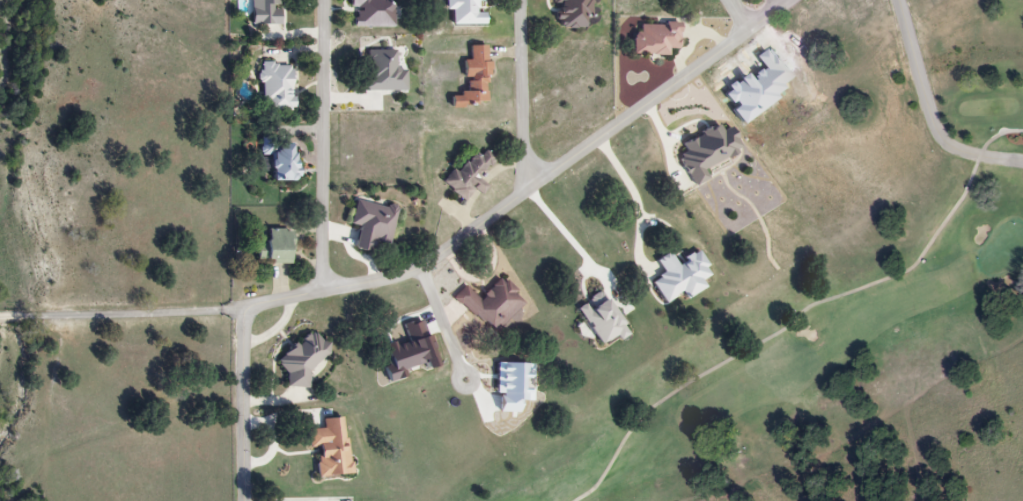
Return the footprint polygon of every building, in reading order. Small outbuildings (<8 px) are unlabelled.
[(279,0),(249,0),(249,26),(279,26),(279,0)] [(391,0),(350,0),(350,28),(391,28),(391,0)] [(633,23),(632,54),(665,55),(665,49),(676,50),(677,24),(633,23)] [(487,46),(470,46),(469,62),(462,62),(461,78),(465,78),(465,95),(449,95),(449,105),(485,106),(487,46)] [(395,51),(365,51),(365,92),(405,92),(405,70),(395,70),(395,51)] [(291,112),(292,64),(261,64),(261,112),(291,112)] [(260,157),(267,157),(267,181),(293,181),(293,144),(260,144),(260,157)] [(465,205),(485,185),(478,179),(495,161),(482,147),(445,185),(465,205)] [(357,227),(352,249),(369,253),(371,245),(386,249),(396,209),(356,200),(349,225),(357,227)] [(255,244),(254,263),(288,264),(289,231),(265,230),(264,245),(255,244)] [(498,283),(484,305),(490,308),(485,318),(497,326),(517,295),(498,283)] [(309,389),(311,361),(327,363),(328,339),(302,337),(301,349),(286,348),(283,387),(309,389)] [(317,478),(349,476),(345,418),(323,419),(324,430),(308,431),(309,451),(315,451),(317,478)]
